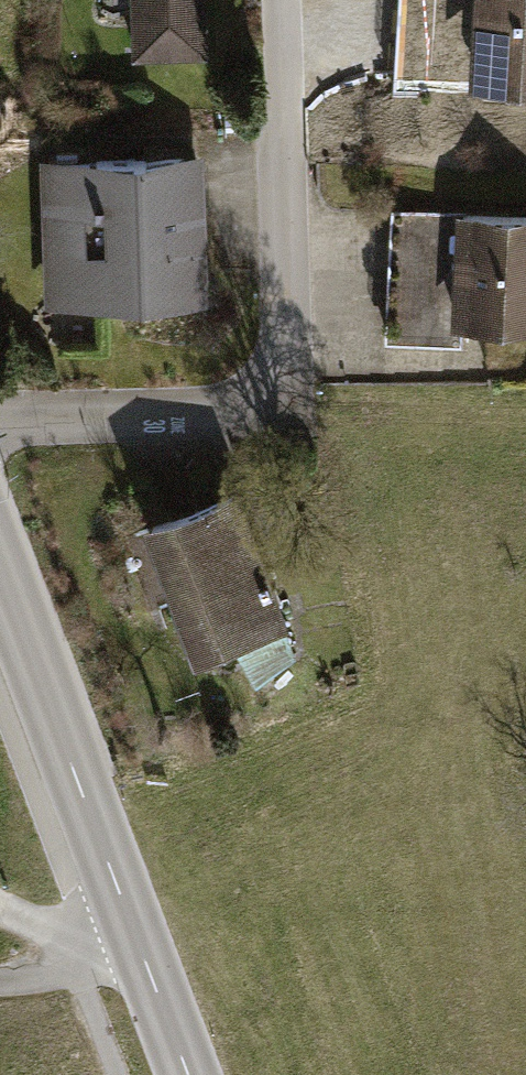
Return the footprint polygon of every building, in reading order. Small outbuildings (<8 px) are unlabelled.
[(136,70),(211,73),(210,0),(134,0),(136,70)] [(471,91),(525,95),(525,0),(477,0),(471,91)] [(213,164),(44,167),(47,320),(216,317),(213,164)] [(399,218),(392,341),(525,348),(525,225),(399,218)] [(244,507),(149,545),(207,689),(301,651),(244,507)]
